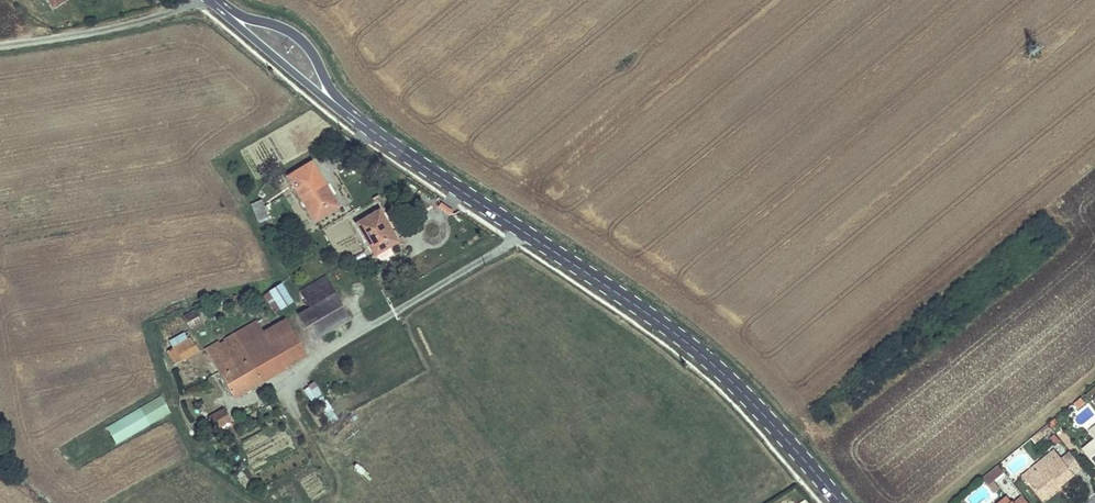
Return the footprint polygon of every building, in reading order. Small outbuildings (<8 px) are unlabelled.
[(322,191),(326,188),(312,163),(289,176),(315,220),(325,214),(322,208),(330,203),(322,191)] [(337,207),(326,188),(322,191),(330,203),(337,207)] [(261,201),(251,205),(257,220),(267,216),(261,201)] [(325,214),(337,207),(330,203),(322,208),(325,214)] [(357,224),(375,254),(398,241),(379,210),(357,224)] [(349,319),(325,277),(301,291),(311,307),(299,314),(314,339),(349,319)] [(281,309),(292,302),(281,284),(270,291),(281,309)] [(184,316),(187,323),(198,317),(195,310),(184,316)] [(198,317),(187,323),(190,327),(201,321),(198,317)] [(285,319),(261,333),(224,354),(218,344),(217,343),(205,350),(233,398),(285,367),(284,366),(305,354),(285,319)] [(255,323),(218,344),(224,354),(261,333),(255,323)] [(170,341),(177,354),(195,344),(189,334),(186,336),(184,333),(170,341)] [(199,351),(195,344),(177,354),(181,362),(199,351)] [(303,388),(310,402),(322,396),(315,382),(303,388)] [(160,396),(106,427),(115,444),(170,413),(160,396)] [(334,422),(327,400),(315,403),(322,425),(334,422)] [(227,422),(222,411),(208,418),(214,429),(227,422)] [(1049,425),(1040,432),(1044,436),(1053,429),(1049,425)] [(1044,436),(1040,432),(1032,439),(1035,443),(1044,436)] [(1084,450),(1094,463),(1094,441),(1084,450)] [(1059,483),(1062,487),(1076,475),(1062,458),(1056,450),(1023,477),(1029,484),(1031,483),(1042,497),(1059,483)] [(1085,468),(1070,451),(1062,458),(1076,475),(1085,468)] [(998,466),(996,468),(1002,476),(1005,473),(998,466)] [(996,468),(983,478),(989,486),(1002,476),(996,468)] [(1059,483),(1042,497),(1045,500),(1062,487),(1059,483)] [(1015,502),(1009,495),(999,502),(1014,502),(1015,502)]
